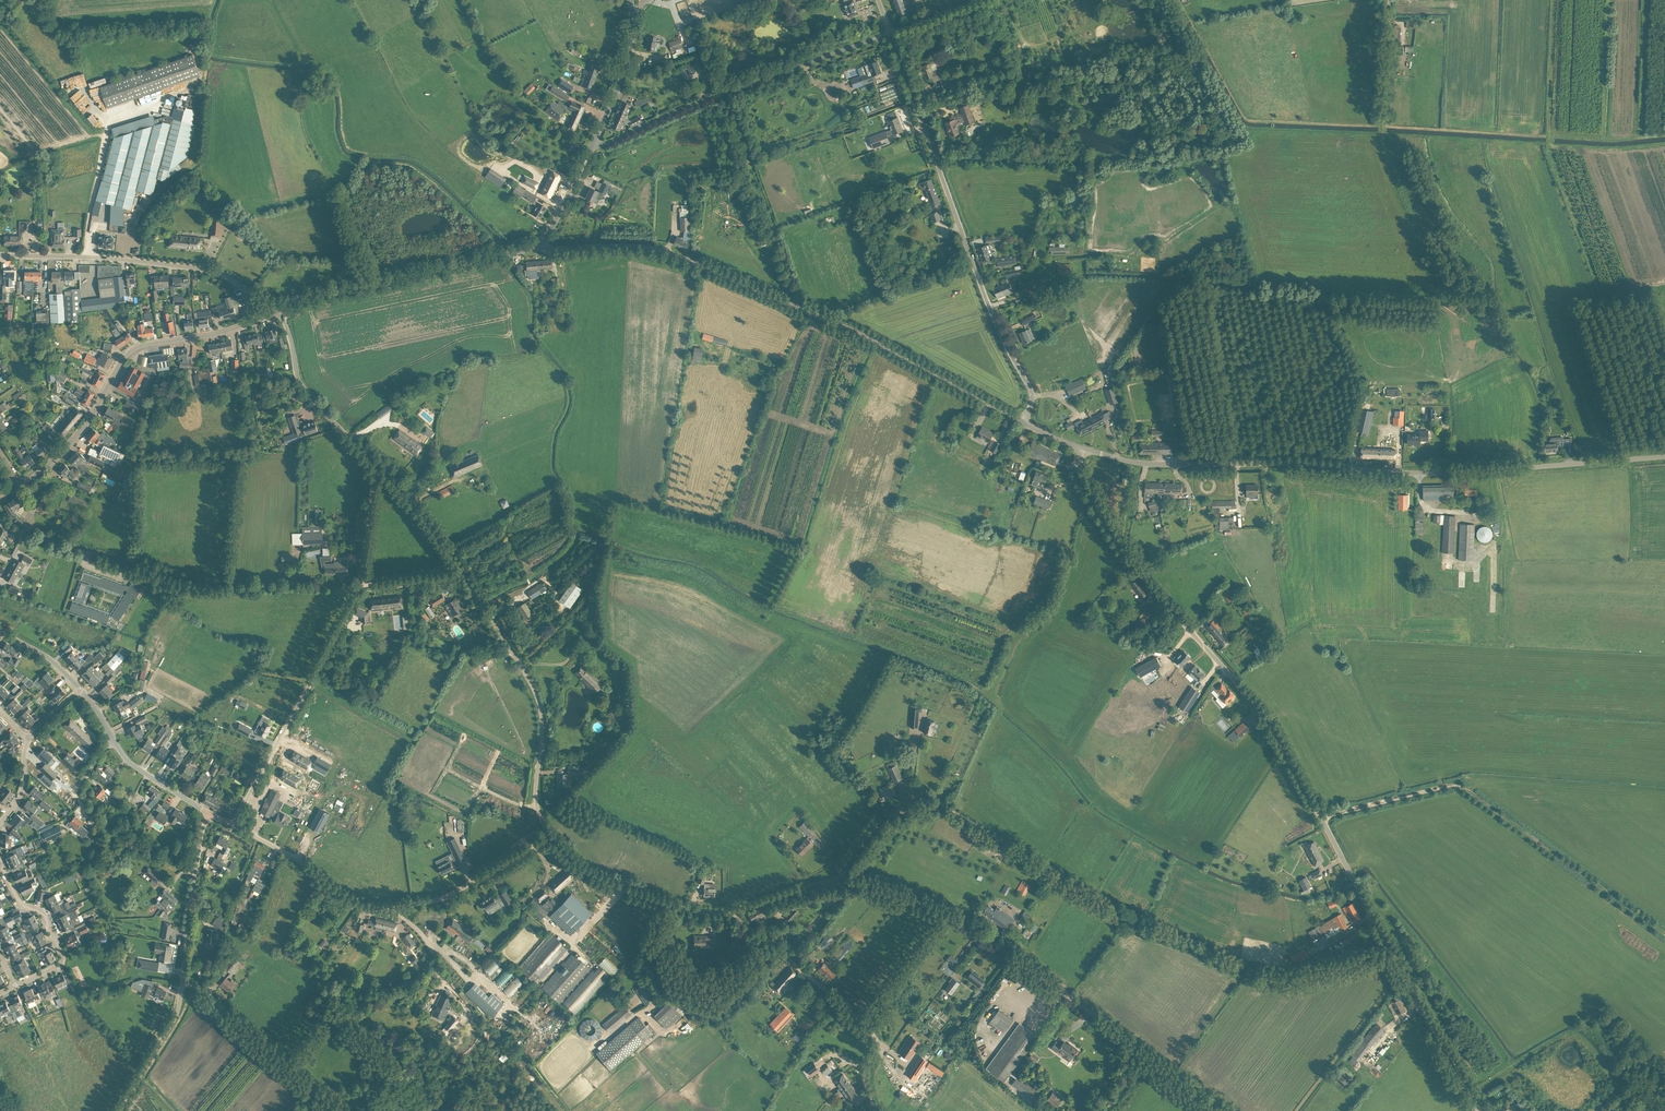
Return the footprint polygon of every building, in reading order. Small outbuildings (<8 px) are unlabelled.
[(845,3),(844,3),(846,7),(843,8),(845,13),(847,12),(849,17),(858,13),(853,0),(852,0),(850,1),(850,0),(844,0),(845,3)] [(903,2),(903,0),(893,0),(899,16),(912,11),(910,7),(906,8),(903,2)] [(1401,39),(1402,27),(1400,27),(1400,25),(1396,25),(1395,27),(1394,27),(1394,39),(1401,39)] [(648,41),(647,49),(653,50),(656,51),(657,47),(659,47),(659,43),(655,42),(656,37),(650,36),(649,41),(648,41)] [(683,47),(682,43),(680,38),(668,42),(671,51),(681,48),(683,47)] [(200,75),(192,54),(100,87),(107,108),(200,75)] [(689,65),(684,67),(685,71),(685,72),(687,71),(688,73),(689,78),(689,79),(694,77),(694,76),(696,75),(698,80),(706,77),(704,72),(702,68),(700,61),(696,62),(696,64),(689,66),(689,65)] [(855,89),(870,84),(868,77),(881,73),(877,61),(863,66),(865,71),(866,74),(851,79),(855,89)] [(600,66),(591,63),(588,70),(585,69),(583,73),(586,74),(582,86),(591,90),(600,66)] [(921,67),(925,79),(932,77),(934,81),(941,78),(937,70),(933,71),(930,63),(921,67)] [(962,72),(957,74),(940,80),(944,90),(961,84),(960,82),(965,80),(962,72)] [(562,79),(558,86),(569,94),(574,87),(562,79)] [(531,83),(524,91),(528,95),(535,87),(531,83)] [(882,93),(880,93),(884,102),(894,98),(889,86),(880,89),(882,93)] [(570,97),(553,87),(550,92),(567,102),(570,97)] [(637,107),(652,100),(650,95),(635,102),(635,104),(637,107)] [(557,120),(560,116),(561,117),(563,115),(562,114),(565,110),(551,100),(549,102),(551,103),(545,111),(557,120)] [(566,106),(565,108),(569,111),(570,111),(573,112),(574,111),(582,115),(586,107),(581,105),(577,103),(572,101),(569,107),(566,106)] [(621,101),(616,113),(625,117),(631,105),(621,101)] [(959,133),(957,128),(959,123),(964,121),(966,125),(975,122),(969,105),(960,108),(962,114),(952,117),(953,120),(946,123),(950,136),(959,133)] [(102,181),(96,200),(111,204),(118,206),(131,209),(136,190),(153,195),(157,178),(165,181),(166,179),(181,168),(178,163),(187,156),(195,125),(191,123),(193,115),(194,110),(176,106),(175,109),(173,118),(166,116),(155,119),(156,124),(115,138),(114,138),(104,176),(103,181),(102,181)] [(573,112),(570,111),(569,114),(572,115),(566,126),(575,130),(582,115),(574,111),(573,112)] [(611,125),(610,127),(620,131),(623,123),(629,125),(630,125),(629,122),(630,121),(625,118),(625,117),(616,113),(611,125)] [(630,121),(629,122),(630,125),(631,127),(638,123),(635,118),(630,121)] [(874,149),(884,144),(890,143),(887,136),(902,130),(898,118),(888,121),(892,130),(870,138),(874,149)] [(474,158),(487,163),(489,156),(473,150),(471,155),(475,156),(474,158)] [(515,167),(512,166),(515,159),(502,155),(498,166),(514,171),(515,167)] [(500,187),(505,181),(489,170),(489,171),(487,170),(485,173),(487,174),(485,177),(500,187)] [(561,176),(556,173),(552,171),(541,193),(550,198),(561,176)] [(525,176),(522,182),(530,186),(533,180),(525,176)] [(931,179),(926,181),(919,184),(921,189),(925,188),(932,207),(941,204),(931,179)] [(586,198),(593,202),(596,203),(597,203),(598,202),(599,199),(600,199),(602,199),(602,198),(604,194),(605,194),(609,186),(603,182),(599,191),(600,191),(599,193),(598,192),(591,188),(586,198)] [(619,190),(611,186),(609,190),(617,194),(619,190)] [(539,203),(534,200),(536,197),(525,190),(522,196),(537,205),(532,214),(540,218),(546,207),(539,203)] [(101,215),(103,204),(96,203),(93,214),(101,215)] [(938,211),(930,213),(932,222),(941,220),(938,211)] [(677,237),(676,239),(674,244),(686,249),(689,243),(690,243),(688,212),(680,212),(681,231),(684,231),(683,237),(681,237),(680,238),(677,237)] [(220,237),(221,231),(221,228),(219,228),(220,222),(221,222),(222,214),(213,213),(211,236),(220,237)] [(833,215),(826,218),(828,224),(835,221),(833,215)] [(21,245),(21,236),(24,236),(24,230),(31,231),(31,221),(19,221),(19,236),(5,236),(4,245),(21,245)] [(118,233),(125,233),(126,226),(118,225),(118,233)] [(103,247),(108,248),(108,247),(113,248),(114,238),(108,238),(108,236),(107,235),(106,235),(105,236),(105,237),(100,237),(99,246),(104,247),(103,247)] [(201,238),(170,235),(169,247),(199,250),(201,238)] [(989,253),(986,245),(978,248),(982,261),(991,258),(996,256),(995,251),(989,253)] [(1053,254),(1066,254),(1066,251),(1070,251),(1070,246),(1066,247),(1066,245),(1062,245),(1062,247),(1053,247),(1053,246),(1050,246),(1050,250),(1053,250),(1053,254)] [(998,266),(1004,265),(1016,263),(1014,255),(997,258),(998,266)] [(544,274),(543,269),(552,268),(552,260),(538,261),(538,269),(539,269),(539,275),(544,274)] [(538,269),(538,261),(526,262),(526,270),(525,270),(525,275),(528,275),(528,279),(536,278),(537,278),(539,278),(538,269)] [(1071,263),(1058,264),(1058,275),(1072,274),(1071,263)] [(63,280),(63,281),(65,322),(78,321),(77,312),(105,308),(125,305),(124,299),(124,295),(125,295),(122,266),(110,265),(110,264),(107,264),(107,265),(98,265),(98,277),(101,298),(81,300),(80,288),(75,289),(70,289),(69,286),(65,286),(65,285),(65,280),(63,280)] [(1011,273),(1005,274),(1006,279),(1009,278),(1020,276),(1024,275),(1024,273),(1023,271),(1019,272),(1017,272),(1016,271),(1011,272),(1011,273)] [(7,272),(6,272),(6,285),(13,285),(13,281),(16,281),(16,285),(17,276),(15,276),(14,274),(15,274),(15,272),(10,272),(9,272),(7,272)] [(25,277),(24,277),(24,283),(24,284),(25,284),(25,291),(24,291),(24,294),(24,295),(33,295),(33,294),(33,285),(33,281),(33,272),(25,272),(25,277)] [(42,272),(33,272),(33,281),(38,281),(38,279),(42,279),(42,277),(42,272)] [(63,281),(61,281),(61,272),(52,272),(52,282),(56,282),(57,293),(49,294),(51,323),(53,323),(65,322),(63,281)] [(65,280),(65,285),(69,285),(69,279),(73,279),(73,272),(65,272),(65,279),(65,280)] [(126,273),(127,279),(128,284),(128,287),(131,287),(131,284),(135,283),(134,272),(126,273)] [(154,276),(155,281),(155,287),(169,286),(168,275),(154,276)] [(174,276),(174,277),(173,277),(173,286),(181,286),(181,277),(177,277),(177,276),(174,276)] [(184,277),(181,277),(181,286),(189,286),(189,277),(188,277),(188,276),(184,276),(184,277)] [(1005,284),(999,286),(1001,290),(1004,289),(1006,295),(1007,294),(1013,292),(1009,282),(1010,281),(1009,278),(1006,279),(1004,280),(1005,284)] [(1040,279),(1019,282),(1020,292),(1041,289),(1040,279)] [(998,286),(993,288),(995,293),(997,297),(1001,296),(1002,296),(1006,295),(1004,289),(1001,290),(999,286),(998,286)] [(226,298),(227,303),(231,316),(230,316),(231,318),(235,317),(236,317),(235,314),(239,313),(234,296),(229,297),(229,296),(228,297),(226,298)] [(563,296),(548,298),(548,304),(564,302),(563,296)] [(213,312),(214,317),(220,316),(221,319),(230,316),(231,316),(227,303),(212,307),(213,312)] [(35,311),(35,322),(48,322),(48,310),(35,311)] [(202,311),(197,312),(198,318),(198,320),(200,328),(209,326),(208,321),(212,320),(212,318),(211,313),(211,310),(202,311)] [(146,319),(147,321),(153,320),(152,312),(144,314),(145,319),(146,319)] [(184,321),(184,325),(185,330),(194,329),(191,313),(187,314),(188,321),(184,321)] [(1024,325),(1029,323),(1032,322),(1031,321),(1038,318),(1036,313),(1021,320),(1024,325)] [(138,330),(139,338),(146,336),(145,328),(145,325),(144,322),(144,320),(140,321),(141,324),(137,324),(138,330)] [(132,339),(129,334),(128,332),(125,334),(121,329),(122,329),(121,326),(118,322),(117,322),(114,324),(116,328),(126,343),(132,339)] [(152,327),(145,328),(146,336),(154,335),(152,327)] [(126,343),(116,328),(112,331),(116,337),(117,336),(119,338),(115,341),(120,347),(126,343)] [(276,336),(274,328),(268,330),(268,331),(265,332),(267,341),(271,340),(271,338),(276,336)] [(1024,344),(1029,341),(1031,340),(1034,338),(1030,329),(1027,330),(1026,330),(1019,333),(1024,344)] [(257,333),(251,335),(254,343),(259,341),(259,343),(260,347),(264,346),(263,342),(261,336),(258,337),(257,333)] [(725,346),(725,345),(727,340),(704,333),(702,339),(725,346)] [(248,344),(254,343),(251,335),(245,336),(246,340),(243,341),(245,348),(246,350),(249,349),(248,344)] [(285,349),(287,348),(286,344),(284,345),(282,337),(277,339),(280,349),(285,348),(285,349)] [(221,342),(223,351),(233,349),(231,340),(221,342)] [(210,354),(223,351),(221,342),(208,345),(210,354)] [(111,353),(112,349),(113,344),(105,343),(104,347),(103,350),(111,353)] [(701,362),(703,348),(695,347),(692,360),(701,362)] [(187,356),(188,356),(187,348),(178,350),(179,358),(183,358),(183,360),(180,360),(180,361),(180,367),(191,368),(191,361),(188,360),(187,356)] [(79,359),(79,357),(81,358),(83,355),(81,354),(74,350),(73,353),(71,352),(70,354),(72,355),(79,359)] [(97,362),(103,365),(108,368),(113,359),(107,356),(108,355),(104,353),(101,358),(100,357),(97,362)] [(147,366),(157,369),(158,371),(170,369),(167,354),(163,355),(163,353),(149,355),(149,359),(147,366)] [(93,364),(96,359),(87,354),(84,360),(93,364)] [(1111,372),(1115,367),(1110,363),(1106,368),(1111,372)] [(138,368),(137,368),(132,365),(131,366),(128,371),(129,371),(124,380),(123,382),(121,381),(118,387),(127,392),(127,393),(133,396),(136,390),(135,389),(136,387),(137,387),(145,373),(139,370),(139,371),(137,370),(138,368)] [(262,378),(273,377),(272,372),(271,372),(271,366),(267,367),(267,373),(262,373),(262,378)] [(99,371),(97,374),(94,372),(93,373),(82,367),(81,369),(83,371),(101,381),(105,374),(99,371)] [(195,370),(197,383),(202,383),(213,384),(209,368),(195,370)] [(68,376),(59,371),(55,379),(63,384),(68,376)] [(101,381),(83,371),(82,373),(91,378),(90,379),(93,380),(91,384),(93,385),(98,387),(101,381)] [(1086,388),(1082,379),(1066,386),(1070,395),(1086,388)] [(183,389),(172,387),(170,394),(181,397),(183,389)] [(1113,388),(1106,390),(1110,404),(1118,402),(1113,388)] [(79,393),(91,399),(95,393),(88,389),(86,393),(83,392),(83,393),(77,389),(76,391),(79,393)] [(90,402),(91,399),(79,393),(77,396),(82,398),(80,401),(82,402),(81,402),(88,406),(89,405),(90,405),(91,403),(90,402)] [(28,403),(23,394),(18,397),(23,406),(28,403)] [(69,394),(67,397),(75,402),(77,398),(69,394)] [(75,402),(67,397),(64,402),(72,406),(75,402)] [(10,402),(11,402),(9,399),(0,405),(0,409),(10,402)] [(135,410),(136,411),(140,405),(131,400),(129,399),(127,403),(126,405),(130,407),(129,409),(134,412),(135,410)] [(1,413),(6,409),(7,409),(12,406),(10,402),(0,409),(0,413),(1,413)] [(380,418),(391,410),(388,405),(377,414),(380,418)] [(84,414),(79,411),(75,407),(66,418),(74,425),(84,414)] [(119,422),(122,415),(108,407),(104,416),(109,418),(114,421),(113,423),(125,430),(127,426),(119,422)] [(1371,413),(1358,410),(1353,431),(1366,434),(1371,413)] [(1403,425),(1404,410),(1394,410),(1394,416),(1392,416),(1392,425),(1403,425)] [(1107,422),(1106,420),(1111,417),(1108,411),(1103,414),(1102,412),(1091,418),(1096,428),(1107,422)] [(10,422),(13,425),(20,420),(17,416),(10,422)] [(295,416),(289,418),(294,434),(292,435),(294,441),(295,440),(301,439),(301,438),(302,438),(303,438),(302,435),(305,434),(306,435),(317,431),(318,431),(315,421),(314,421),(310,423),(310,422),(306,423),(307,424),(306,424),(303,425),(302,425),(303,427),(300,428),(299,428),(298,425),(298,424),(300,424),(297,416),(295,416)] [(56,430),(57,430),(65,437),(74,425),(66,418),(56,430)] [(1096,428),(1091,418),(1083,422),(1082,419),(1074,423),(1081,435),(1096,428)] [(47,435),(51,432),(39,421),(36,424),(47,435)] [(1068,429),(1074,426),(1072,421),(1065,424),(1068,429)] [(110,432),(114,427),(109,423),(108,423),(106,422),(104,425),(105,425),(106,426),(105,428),(110,432)] [(420,431),(432,437),(435,432),(424,425),(420,431)] [(982,427),(979,432),(976,438),(979,440),(981,437),(989,442),(994,433),(989,430),(989,431),(982,427)] [(90,432),(89,433),(104,444),(112,448),(113,449),(117,442),(107,435),(104,433),(103,433),(101,433),(100,434),(93,428),(90,432)] [(401,444),(416,456),(419,451),(423,446),(400,429),(393,439),(401,444)] [(1420,434),(1420,440),(1428,441),(1428,435),(1428,431),(1420,431),(1420,434)] [(4,442),(11,436),(9,433),(2,439),(4,442)] [(89,433),(86,437),(93,443),(94,442),(101,447),(102,448),(104,444),(89,433)] [(1420,444),(1420,440),(1420,434),(1408,434),(1407,444),(1420,444)] [(32,447),(37,453),(40,458),(47,452),(43,446),(50,440),(47,435),(32,447)] [(1572,445),(1571,438),(1550,440),(1550,443),(1544,443),(1545,452),(1558,451),(1558,447),(1574,446),(1574,445),(1572,445)] [(1001,444),(995,441),(990,450),(996,454),(1001,444)] [(1032,441),(1027,453),(1056,466),(1061,454),(1032,441)] [(1140,454),(1173,453),(1173,443),(1140,443),(1140,454)] [(91,448),(89,452),(91,454),(116,465),(122,452),(117,450),(113,449),(112,448),(104,444),(102,448),(100,452),(91,448)] [(32,452),(27,445),(24,447),(26,450),(22,453),(20,451),(16,453),(22,462),(21,462),(22,465),(23,464),(26,468),(34,462),(29,454),(32,452)] [(1395,459),(1396,449),(1361,448),(1361,458),(1395,459)] [(76,453),(75,452),(72,455),(73,456),(69,460),(80,470),(84,466),(81,464),(86,459),(81,454),(80,454),(80,455),(76,452),(76,453)] [(482,465),(480,460),(477,454),(461,461),(460,460),(449,465),(454,477),(482,465)] [(95,457),(92,463),(97,465),(105,469),(108,463),(95,457)] [(105,469),(104,472),(113,477),(117,468),(108,463),(105,469)] [(62,467),(58,471),(61,474),(62,473),(63,475),(65,477),(68,474),(71,478),(72,478),(78,473),(73,468),(70,470),(65,464),(66,465),(63,468),(62,467)] [(1011,477),(1023,481),(1026,474),(1013,470),(1011,477)] [(1038,481),(1040,482),(1045,484),(1048,475),(1036,471),(1032,485),(1036,486),(1038,481)] [(79,482),(77,485),(77,487),(93,494),(95,489),(79,482)] [(1145,483),(1145,492),(1155,493),(1159,493),(1159,483),(1155,483),(1145,483)] [(1159,493),(1157,501),(1164,499),(1164,493),(1182,494),(1182,484),(1159,483),(1159,493)] [(454,490),(451,485),(438,492),(441,498),(454,490)] [(1258,485),(1246,485),(1246,490),(1246,496),(1250,496),(1250,494),(1258,494),(1258,490),(1258,485)] [(1423,500),(1445,499),(1449,499),(1449,495),(1454,495),(1453,490),(1453,485),(1423,485),(1423,500)] [(71,494),(68,501),(86,508),(89,502),(71,494)] [(32,526),(24,519),(14,511),(25,504),(20,495),(8,501),(9,502),(4,505),(10,514),(21,524),(20,524),(29,530),(32,526)] [(1407,509),(1408,495),(1399,495),(1399,509),(1407,509)] [(1034,503),(1049,508),(1052,501),(1036,496),(1035,498),(1034,497),(1032,501),(1034,502),(1034,503)] [(509,505),(507,499),(500,502),(503,508),(509,505)] [(1164,499),(1157,501),(1159,510),(1161,509),(1166,508),(1167,508),(1165,499),(1164,499)] [(39,503),(38,508),(48,511),(50,507),(47,506),(48,504),(40,501),(39,503)] [(1157,501),(1148,502),(1150,507),(1151,512),(1159,510),(1157,501)] [(1235,501),(1203,501),(1203,506),(1212,506),(1212,508),(1213,508),(1213,516),(1213,517),(1215,517),(1216,527),(1220,527),(1220,530),(1232,529),(1233,529),(1233,523),(1233,517),(1220,517),(1220,508),(1232,508),(1235,508),(1235,506),(1235,501)] [(1424,535),(1423,510),(1422,510),(1422,506),(1418,506),(1418,517),(1418,518),(1416,518),(1416,535),(1420,534),(1420,536),(1423,536),(1423,535),(1424,535)] [(1434,515),(1434,522),(1444,523),(1444,525),(1443,552),(1454,553),(1456,516),(1444,515),(1434,515)] [(1460,523),(1458,560),(1473,560),(1475,524),(1460,523)] [(321,526),(302,527),(303,544),(322,543),(321,526)] [(1485,542),(1486,542),(1488,541),(1489,540),(1491,539),(1492,538),(1493,536),(1493,534),(1493,532),(1492,531),(1491,529),(1491,528),(1489,527),(1488,526),(1486,526),(1484,526),(1482,526),(1481,527),(1479,528),(1478,529),(1477,531),(1477,532),(1477,534),(1477,536),(1478,537),(1479,539),(1480,540),(1482,541),(1483,542),(1485,542)] [(0,529),(0,537),(6,541),(9,539),(11,536),(11,533),(8,532),(8,531),(1,527),(0,529)] [(293,545),(303,544),(302,527),(292,528),(293,545)] [(18,548),(23,538),(19,536),(19,537),(19,536),(14,546),(18,548)] [(16,559),(11,568),(18,572),(20,568),(22,569),(25,564),(28,566),(30,563),(32,559),(24,555),(22,559),(23,559),(21,562),(16,559)] [(293,555),(282,555),(282,564),(293,564),(293,555)] [(50,562),(57,564),(59,558),(52,556),(50,562)] [(324,573),(324,575),(338,574),(338,571),(336,571),(336,566),(340,565),(340,562),(334,562),(334,564),(322,564),(323,573),(324,573)] [(347,562),(340,562),(340,565),(336,566),(336,571),(338,571),(338,574),(342,574),(348,574),(347,562)] [(5,578),(12,582),(13,583),(18,572),(11,568),(5,578)] [(83,571),(80,579),(88,582),(89,583),(92,574),(91,574),(83,571)] [(92,574),(89,583),(98,586),(101,577),(92,574)] [(101,577),(98,586),(107,589),(110,581),(101,577)] [(1130,586),(1131,585),(1142,599),(1148,594),(1136,577),(1129,582),(1130,583),(1129,584),(1130,586)] [(110,581),(107,589),(112,591),(117,593),(120,584),(115,582),(110,581)] [(81,582),(78,591),(86,594),(90,585),(81,582)] [(126,585),(125,586),(120,584),(117,593),(122,595),(124,590),(126,591),(127,592),(135,596),(136,597),(142,589),(132,582),(129,586),(126,585)] [(583,589),(572,582),(559,600),(570,607),(583,589)] [(532,599),(546,590),(542,583),(527,592),(532,599)] [(1236,598),(1229,586),(1222,591),(1229,602),(1236,598)] [(86,594),(78,591),(74,601),(83,604),(86,594)] [(129,605),(135,596),(127,592),(122,600),(129,605)] [(433,606),(445,599),(441,592),(429,600),(433,606)] [(371,611),(377,610),(402,607),(400,596),(370,600),(371,611)] [(452,617),(457,614),(461,611),(457,604),(458,603),(455,599),(445,605),(452,617)] [(123,613),(129,605),(122,600),(116,608),(123,613)] [(82,605),(72,602),(69,610),(79,614),(82,605)] [(526,621),(531,618),(533,616),(525,603),(518,607),(526,621)] [(91,609),(82,605),(79,614),(88,617),(91,609)] [(1252,605),(1243,610),(1246,615),(1255,609),(1252,605)] [(429,606),(424,609),(431,618),(435,615),(429,606)] [(1137,613),(1141,618),(1150,611),(1146,606),(1137,613)] [(357,607),(354,613),(361,617),(362,622),(367,622),(367,617),(368,617),(367,613),(360,609),(357,607)] [(118,621),(123,613),(116,608),(110,616),(118,621)] [(100,612),(91,609),(88,617),(97,620),(100,612)] [(97,620),(107,624),(110,615),(100,612),(97,620)] [(1224,647),(1228,643),(1230,641),(1219,628),(1221,627),(1214,619),(1210,623),(1206,626),(1224,647)] [(600,633),(594,627),(583,637),(590,644),(596,638),(600,633)] [(2,649),(14,656),(17,650),(6,643),(2,649)] [(67,653),(71,649),(72,648),(72,649),(75,647),(70,645),(69,646),(68,645),(64,649),(67,653)] [(95,657),(92,660),(95,664),(104,657),(102,654),(107,650),(104,648),(97,654),(95,657)] [(71,664),(80,656),(74,650),(72,653),(72,652),(70,654),(66,658),(71,664)] [(1177,654),(1173,658),(1182,666),(1191,657),(1190,656),(1190,655),(1188,653),(1187,654),(1184,650),(1178,656),(1177,654)] [(105,673),(108,676),(119,664),(131,652),(129,651),(124,656),(118,651),(107,663),(102,667),(107,672),(105,673)] [(90,655),(85,660),(88,663),(92,660),(95,657),(90,655)] [(1,667),(5,663),(8,666),(10,664),(8,662),(1,657),(0,656),(0,666),(1,667)] [(85,661),(82,658),(80,656),(71,664),(77,670),(80,666),(85,661)] [(11,658),(8,662),(10,664),(15,668),(18,664),(21,660),(16,657),(14,660),(11,658)] [(1156,657),(1135,668),(1140,677),(1161,665),(1156,657)] [(144,680),(148,662),(144,661),(138,690),(143,691),(145,680),(144,680)] [(595,693),(602,686),(585,669),(586,668),(583,664),(574,673),(595,693)] [(88,668),(86,670),(82,674),(88,680),(94,674),(97,671),(92,665),(88,668)] [(105,680),(109,683),(115,677),(115,676),(122,669),(123,668),(120,665),(105,680)] [(1195,665),(1189,671),(1198,680),(1196,682),(1198,684),(1201,680),(1199,679),(1204,673),(1201,670),(1199,667),(1199,668),(1195,665)] [(29,678),(24,683),(28,686),(29,687),(30,688),(33,685),(34,686),(36,684),(38,686),(40,685),(44,689),(46,687),(50,683),(49,682),(54,679),(48,672),(43,676),(44,677),(41,680),(38,677),(34,682),(29,678)] [(97,678),(94,674),(88,680),(94,686),(98,682),(100,681),(100,680),(103,677),(101,675),(97,678)] [(7,676),(0,683),(3,686),(10,680),(7,676)] [(1221,695),(1227,689),(1222,683),(1216,689),(1221,695)] [(106,686),(105,686),(100,691),(106,697),(108,695),(110,697),(113,694),(112,692),(108,689),(111,687),(108,684),(106,686)] [(65,693),(64,691),(60,686),(57,688),(54,685),(47,692),(50,695),(49,695),(55,702),(65,693)] [(5,698),(8,694),(1,687),(0,687),(0,699),(2,701),(3,700),(5,698)] [(23,690),(20,687),(19,688),(15,693),(13,694),(16,697),(23,690)] [(1192,687),(1179,707),(1187,712),(1200,692),(1192,687)] [(1220,696),(1227,704),(1235,696),(1228,689),(1227,689),(1221,695),(1220,696)] [(145,699),(155,703),(158,697),(148,693),(145,699)] [(139,696),(129,704),(130,706),(132,709),(133,711),(135,709),(134,708),(143,700),(139,696)] [(15,714),(18,710),(22,706),(15,698),(7,706),(11,710),(10,711),(13,713),(15,714)] [(118,703),(114,705),(118,713),(120,712),(122,716),(126,713),(124,709),(129,706),(130,706),(129,704),(127,700),(121,704),(120,702),(118,703)] [(247,704),(241,701),(241,702),(238,700),(235,704),(236,704),(235,706),(237,707),(238,705),(239,706),(245,709),(247,704)] [(23,723),(31,715),(28,713),(31,710),(27,706),(20,712),(22,714),(19,718),(20,719),(19,720),(22,722),(23,722),(23,723)] [(67,715),(72,710),(69,707),(64,712),(67,715)] [(918,728),(919,710),(912,709),(911,727),(918,728)] [(34,726),(40,719),(41,719),(36,715),(34,718),(31,715),(23,723),(24,723),(24,724),(26,727),(27,726),(28,727),(32,724),(34,726)] [(135,720),(137,725),(147,719),(145,715),(135,720)] [(264,723),(258,734),(265,737),(271,726),(268,724),(270,721),(270,720),(263,716),(260,721),(264,723)] [(70,719),(64,726),(75,736),(77,738),(86,746),(92,740),(93,739),(87,734),(70,719)] [(936,722),(927,719),(923,732),(932,735),(936,722)] [(1133,727),(1145,734),(1148,729),(1137,721),(1133,727)] [(1235,729),(1236,731),(1233,734),(1238,739),(1249,729),(1243,722),(1235,729)] [(252,730),(247,727),(240,723),(236,730),(248,736),(252,730)] [(592,726),(596,732),(602,728),(598,723),(592,726)] [(132,726),(128,728),(132,736),(134,735),(138,738),(138,739),(144,733),(143,733),(142,730),(143,730),(140,725),(136,727),(135,727),(134,725),(132,726)] [(160,734),(155,741),(159,744),(169,730),(162,726),(158,732),(160,734)] [(169,730),(159,744),(163,746),(169,737),(172,732),(169,730)] [(5,734),(0,738),(0,746),(3,743),(7,746),(8,745),(15,737),(15,736),(13,733),(12,733),(11,732),(8,734),(6,732),(5,734)] [(19,747),(17,745),(20,742),(15,737),(8,745),(11,748),(9,751),(10,754),(13,752),(13,753),(19,747)] [(148,739),(146,743),(143,747),(150,752),(154,746),(151,744),(152,742),(148,739)] [(171,767),(174,769),(176,765),(178,766),(183,758),(177,754),(181,748),(181,747),(177,744),(169,756),(172,757),(167,764),(168,765),(167,765),(171,768),(171,767)] [(159,750),(155,756),(162,760),(165,756),(166,754),(169,750),(164,746),(163,748),(161,747),(159,750)] [(39,753),(38,755),(39,756),(39,757),(46,763),(50,767),(55,760),(53,758),(53,757),(44,748),(39,753)] [(294,751),(290,759),(307,769),(311,760),(294,751)] [(196,755),(193,753),(188,759),(191,761),(196,755)] [(80,765),(68,754),(63,760),(75,771),(80,765)] [(316,757),(312,764),(326,771),(330,765),(316,757)] [(279,760),(270,778),(276,781),(285,763),(279,760)] [(887,764),(889,769),(888,769),(894,782),(902,778),(896,765),(895,761),(887,764)] [(45,774),(48,777),(52,781),(58,774),(50,767),(46,763),(40,769),(45,774)] [(188,763),(181,774),(190,779),(193,774),(195,771),(191,769),(193,766),(188,763)] [(214,776),(218,768),(220,764),(216,763),(214,766),(210,774),(214,776)] [(579,767),(576,765),(567,766),(568,770),(568,774),(580,773),(580,770),(580,769),(579,768),(579,767)] [(109,786),(113,781),(110,778),(111,776),(114,772),(107,767),(104,771),(108,774),(106,778),(100,773),(97,776),(105,783),(109,786)] [(284,769),(279,777),(285,781),(284,781),(293,786),(295,782),(298,783),(301,779),(284,769)] [(245,783),(248,777),(235,770),(232,776),(235,778),(234,779),(245,783)] [(200,776),(199,778),(196,783),(203,788),(207,781),(210,777),(206,774),(203,772),(200,776)] [(45,774),(40,778),(49,787),(54,783),(52,781),(48,777),(45,774)] [(558,787),(563,786),(567,786),(567,774),(558,774),(558,778),(559,778),(559,786),(558,786),(558,787)] [(306,776),(302,783),(315,790),(319,784),(306,776)] [(155,799),(157,796),(160,791),(151,785),(148,790),(147,789),(145,792),(149,795),(155,799)] [(888,798),(896,795),(894,791),(897,790),(895,785),(888,788),(889,789),(881,793),(883,796),(880,797),(882,802),(889,799),(888,798)] [(29,793),(38,800),(43,793),(39,790),(39,789),(36,787),(35,787),(34,786),(29,793)] [(94,793),(98,797),(101,799),(104,796),(102,794),(106,790),(101,786),(94,793)] [(9,790),(6,787),(0,796),(0,798),(6,803),(14,793),(9,790)] [(291,818),(287,816),(281,813),(279,812),(279,813),(277,812),(278,810),(274,808),(280,794),(277,793),(272,790),(266,802),(265,802),(263,806),(264,806),(261,812),(269,817),(270,816),(276,819),(274,822),(283,826),(284,823),(288,824),(290,819),(291,818)] [(129,803),(122,798),(113,791),(110,796),(125,808),(129,803)] [(212,807),(216,799),(205,794),(202,802),(212,807)] [(153,807),(157,801),(152,799),(149,805),(153,807)] [(228,805),(216,799),(212,807),(229,815),(233,807),(228,805)] [(42,800),(39,805),(48,812),(51,807),(42,800)] [(37,807),(32,803),(32,804),(28,801),(22,807),(31,814),(35,817),(37,814),(34,812),(37,807)] [(145,802),(139,808),(146,815),(151,809),(151,808),(148,805),(145,802)] [(183,812),(182,813),(176,809),(171,816),(170,817),(162,812),(165,808),(159,805),(157,809),(160,811),(155,818),(164,824),(167,819),(169,820),(175,824),(177,819),(182,822),(187,816),(185,815),(185,814),(183,812)] [(303,825),(313,830),(324,811),(314,806),(303,825)] [(296,808),(293,814),(300,818),(303,812),(296,808)] [(24,819),(19,815),(17,814),(11,822),(18,828),(21,824),(23,826),(25,826),(30,818),(27,816),(24,819)] [(145,820),(150,823),(154,816),(150,814),(145,820)] [(67,826),(70,828),(73,824),(74,825),(74,828),(76,829),(79,829),(81,827),(79,825),(83,822),(76,816),(67,826)] [(36,823),(42,827),(47,825),(44,823),(44,822),(37,817),(34,821),(36,823)] [(814,831),(810,827),(805,821),(799,827),(809,836),(814,831)] [(56,827),(43,833),(44,834),(47,840),(47,841),(60,835),(59,834),(56,828),(56,827)] [(115,833),(109,827),(104,832),(108,836),(110,835),(112,837),(113,836),(115,833)] [(22,836),(17,832),(13,828),(10,832),(9,834),(7,834),(7,833),(2,833),(1,838),(1,839),(0,846),(1,846),(1,847),(2,847),(3,848),(6,848),(6,847),(11,847),(12,837),(14,835),(19,839),(22,836)] [(218,855),(225,859),(230,848),(227,847),(230,841),(223,838),(220,836),(217,843),(223,846),(218,855)] [(438,870),(438,871),(438,872),(439,873),(441,873),(441,874),(453,869),(454,868),(452,865),(457,862),(457,863),(465,859),(455,838),(447,841),(452,853),(455,858),(450,861),(450,860),(449,861),(448,858),(437,864),(438,866),(437,866),(438,868),(438,870)] [(813,844),(807,838),(796,849),(802,855),(813,844)] [(1316,866),(1321,864),(1320,862),(1323,861),(1318,850),(1319,850),(1314,841),(1308,845),(1306,842),(1302,844),(1304,848),(1306,847),(1316,866)] [(11,855),(6,857),(7,860),(6,860),(7,862),(8,862),(8,863),(21,857),(25,855),(21,846),(17,848),(10,851),(11,855)] [(9,864),(8,864),(9,866),(10,866),(11,868),(16,866),(18,869),(25,866),(21,857),(8,863),(9,864)] [(214,858),(211,865),(220,869),(224,863),(214,858)] [(261,873),(262,871),(265,866),(256,861),(250,872),(254,874),(256,871),(261,873)] [(232,862),(229,867),(234,870),(237,865),(232,862)] [(144,873),(152,879),(157,883),(161,877),(148,867),(144,873)] [(569,867),(549,885),(556,893),(576,875),(569,867)] [(23,883),(25,882),(34,877),(31,872),(27,874),(25,869),(14,874),(14,875),(14,876),(15,878),(16,878),(17,881),(21,879),(23,883)] [(1314,879),(1318,877),(1322,874),(1320,869),(1311,874),(1314,879)] [(703,884),(705,878),(707,873),(701,871),(698,881),(703,884)] [(34,877),(25,882),(23,883),(24,886),(20,888),(24,895),(35,890),(33,885),(37,883),(34,877)] [(1306,877),(1300,880),(1305,890),(1311,886),(1306,877)] [(253,889),(259,893),(265,882),(258,878),(253,889)] [(1025,896),(1031,885),(1025,881),(1019,893),(1025,896)] [(714,896),(715,891),(715,888),(709,888),(710,884),(704,884),(704,896),(714,896)] [(1006,895),(1011,887),(1005,884),(1001,892),(1006,895)] [(160,909),(172,894),(164,888),(159,895),(163,897),(160,901),(157,898),(153,903),(160,909)] [(540,903),(548,895),(544,889),(535,897),(540,903)] [(58,893),(54,894),(52,896),(51,894),(44,892),(45,892),(39,891),(37,899),(43,901),(43,898),(45,898),(45,899),(49,905),(61,899),(58,893)] [(505,906),(512,901),(505,891),(499,895),(499,896),(495,899),(492,895),(481,903),(482,905),(481,906),(482,907),(482,908),(483,909),(485,909),(486,910),(488,912),(498,906),(497,903),(502,900),(505,906)] [(571,893),(550,916),(571,935),(592,913),(571,893)] [(170,903),(174,906),(179,900),(172,894),(160,909),(167,914),(171,909),(168,907),(170,903)] [(533,899),(526,906),(540,920),(541,919),(546,915),(548,913),(557,902),(550,896),(542,905),(541,903),(540,904),(533,899)] [(68,901),(65,903),(62,899),(61,899),(49,905),(47,906),(48,909),(50,908),(52,912),(61,908),(64,907),(65,910),(71,907),(76,904),(75,902),(70,905),(68,901)] [(69,912),(60,917),(55,919),(57,922),(58,921),(60,925),(74,918),(75,917),(72,911),(78,908),(78,907),(82,904),(82,902),(67,909),(69,912)] [(1353,902),(1345,906),(1349,914),(1348,915),(1352,922),(1361,918),(1353,902)] [(1006,929),(1009,925),(1014,918),(998,906),(995,909),(988,904),(983,912),(1006,929)] [(751,921),(755,919),(756,921),(756,922),(756,924),(758,924),(761,922),(761,921),(760,919),(759,919),(758,918),(765,914),(762,907),(748,915),(751,921)] [(790,921),(799,911),(795,907),(785,917),(790,921)] [(17,911),(14,913),(12,914),(14,919),(21,915),(19,911),(17,911)] [(1019,919),(1025,923),(1031,915),(1025,911),(1019,919)] [(1327,938),(1348,926),(1340,913),(1334,917),(1308,931),(1314,941),(1318,939),(1317,938),(1325,933),(1327,938)] [(30,929),(35,927),(38,926),(33,915),(32,916),(31,915),(30,914),(26,916),(26,917),(27,918),(25,919),(27,923),(23,925),(26,931),(30,929)] [(75,925),(77,928),(96,919),(94,916),(93,917),(93,918),(87,921),(87,920),(85,921),(84,920),(75,925)] [(375,930),(382,931),(382,928),(385,920),(376,917),(375,921),(368,919),(367,924),(376,926),(375,930)] [(74,918),(60,925),(61,928),(60,928),(61,932),(66,929),(74,926),(72,923),(75,921),(74,918)] [(455,932),(458,935),(465,926),(460,923),(460,924),(453,919),(446,928),(450,931),(454,934),(455,932)] [(382,928),(395,931),(397,923),(385,920),(382,928)] [(224,928),(214,921),(212,924),(222,931),(224,928)] [(162,939),(169,940),(172,924),(164,922),(162,939)] [(357,923),(355,930),(362,932),(364,925),(357,923)] [(89,930),(86,924),(78,928),(80,931),(76,933),(65,938),(69,948),(80,942),(77,936),(81,934),(89,930)] [(9,932),(6,926),(0,929),(0,936),(9,932)] [(468,942),(471,938),(474,934),(465,926),(458,935),(468,942)] [(1023,935),(1030,938),(1033,931),(1026,928),(1023,935)] [(216,930),(208,929),(206,941),(208,941),(207,945),(214,946),(214,941),(215,942),(216,930)] [(32,931),(27,934),(26,934),(22,936),(26,943),(26,942),(28,941),(29,942),(33,940),(36,947),(46,942),(44,936),(45,936),(42,931),(34,935),(32,931)] [(9,932),(0,936),(3,942),(12,938),(9,932)] [(1345,946),(1349,944),(1360,939),(1357,932),(1342,939),(1343,940),(1340,942),(1342,947),(1345,946)] [(408,934),(402,938),(410,947),(415,943),(408,934)] [(694,936),(694,941),(694,945),(705,945),(705,940),(710,940),(710,945),(715,945),(715,935),(705,936),(694,936)] [(824,948),(832,939),(828,935),(820,944),(824,948)] [(546,937),(524,962),(539,975),(566,945),(556,936),(551,942),(546,937)] [(328,942),(324,940),(319,945),(323,948),(328,942)] [(144,942),(144,955),(153,956),(154,942),(144,942)] [(8,954),(17,949),(15,943),(5,948),(8,954)] [(155,948),(155,952),(160,953),(159,960),(169,961),(172,946),(162,944),(156,944),(156,947),(155,947),(155,948)] [(1294,964),(1309,956),(1305,948),(1290,956),(1294,964)] [(20,955),(17,949),(8,954),(11,959),(20,955)] [(46,949),(42,951),(38,953),(40,959),(43,957),(46,964),(56,959),(52,951),(48,953),(46,949)] [(559,1003),(591,968),(573,952),(565,962),(564,960),(560,965),(561,966),(542,987),(559,1003)] [(811,963),(815,959),(816,957),(811,953),(806,958),(811,963)] [(415,955),(410,959),(411,959),(414,963),(414,964),(416,963),(417,965),(420,963),(415,955)] [(497,956),(485,969),(492,975),(504,963),(497,956)] [(15,965),(14,965),(17,973),(18,972),(20,976),(29,972),(27,967),(25,965),(27,964),(23,957),(17,960),(19,963),(15,965)] [(230,973),(237,965),(242,969),(244,966),(239,962),(234,957),(224,968),(230,973)] [(141,968),(157,971),(158,971),(157,971),(159,963),(143,960),(142,960),(143,960),(141,968)] [(830,980),(834,976),(836,973),(823,963),(818,969),(830,980)] [(508,967),(495,979),(503,987),(515,974),(508,967)] [(780,993),(794,978),(798,974),(789,967),(771,986),(780,993)] [(575,1014),(605,981),(592,969),(563,1003),(575,1014)] [(972,972),(968,976),(967,978),(965,981),(966,982),(968,979),(979,987),(984,981),(972,972)] [(67,983),(65,978),(62,973),(60,974),(60,975),(59,976),(58,975),(58,976),(58,977),(53,979),(55,984),(57,988),(67,983)] [(518,976),(505,989),(512,996),(525,983),(518,976)] [(228,991),(232,987),(236,983),(232,980),(230,982),(226,978),(220,984),(228,991)] [(960,983),(952,978),(949,982),(950,982),(945,989),(953,995),(956,991),(955,990),(960,983)] [(133,982),(131,985),(143,990),(141,995),(148,998),(148,997),(150,993),(154,994),(154,996),(158,997),(163,999),(166,991),(161,989),(157,988),(157,989),(153,987),(152,987),(147,985),(149,980),(146,980),(143,979),(133,982)] [(330,987),(321,981),(315,989),(324,995),(330,987)] [(48,997),(56,993),(52,986),(48,987),(45,982),(38,985),(42,994),(45,993),(48,997)] [(475,983),(465,993),(492,1018),(504,1004),(492,993),(489,997),(486,994),(486,993),(475,983)] [(636,990),(639,994),(646,1005),(655,999),(645,983),(636,990)] [(76,992),(76,991),(72,984),(68,986),(72,994),(76,992)] [(625,991),(619,985),(614,990),(619,996),(625,991)] [(24,992),(26,997),(27,998),(26,998),(28,1003),(35,1000),(36,1003),(42,1000),(38,992),(35,994),(32,988),(28,990),(28,989),(25,991),(24,992)] [(433,1014),(438,1017),(444,1019),(449,1008),(450,1007),(447,1006),(452,995),(443,991),(433,1014)] [(14,1003),(11,1005),(15,1014),(17,1017),(22,1015),(23,1015),(19,1006),(22,1004),(20,1000),(18,995),(11,998),(14,1003)] [(1397,1013),(1400,1012),(1405,1009),(1402,1005),(1399,999),(1391,1003),(1397,1013)] [(0,1004),(0,1006),(4,1014),(8,1012),(10,1016),(15,1014),(11,1005),(8,1006),(6,1001),(0,1004)] [(654,1015),(666,1028),(680,1015),(668,1002),(654,1015)] [(785,1007),(770,1023),(772,1025),(773,1026),(774,1025),(775,1025),(776,1026),(775,1028),(778,1031),(793,1015),(785,1007)] [(1014,1019),(999,1008),(989,1022),(990,1023),(989,1024),(993,1027),(994,1026),(1004,1033),(1014,1019)] [(620,1010),(619,1011),(625,1018),(626,1019),(631,1014),(629,1011),(628,1012),(625,1009),(623,1009),(621,1011),(620,1010)] [(616,1013),(604,1024),(610,1031),(622,1020),(616,1013)] [(450,1032),(460,1020),(453,1014),(443,1026),(450,1032)] [(580,1027),(580,1031),(581,1034),(584,1036),(586,1038),(590,1039),(593,1039),(596,1038),(599,1036),(601,1033),(602,1030),(603,1026),(601,1023),(599,1020),(596,1018),(593,1017),(589,1017),(586,1018),(583,1020),(581,1023),(580,1027)] [(648,1023),(646,1025),(638,1017),(601,1049),(615,1066),(650,1036),(653,1034),(651,1031),(653,1029),(648,1023)] [(1014,1040),(990,1071),(1004,1082),(1010,1074),(1012,1071),(1027,1050),(1034,1041),(1037,1037),(1024,1027),(1019,1023),(1009,1037),(1014,1040)] [(1371,1047),(1385,1030),(1377,1023),(1363,1039),(1361,1038),(1346,1057),(1356,1065),(1370,1046),(1371,1047)] [(802,1039),(806,1034),(799,1028),(795,1033),(802,1039)] [(921,1042),(917,1039),(912,1036),(900,1054),(909,1059),(921,1042)] [(1069,1060),(1074,1054),(1077,1050),(1071,1045),(1070,1047),(1064,1042),(1062,1045),(1056,1041),(1052,1047),(1057,1052),(1058,1050),(1066,1055),(1064,1057),(1069,1060)] [(1384,1045),(1378,1054),(1381,1057),(1388,1048),(1384,1045)] [(1028,1058),(1035,1063),(1040,1057),(1033,1052),(1028,1058)] [(921,1055),(910,1071),(907,1075),(914,1080),(928,1060),(921,1055)] [(930,1062),(927,1067),(941,1076),(944,1072),(930,1062)] [(810,1075),(819,1069),(814,1063),(806,1069),(810,1075)] [(1375,1067),(1382,1073),(1385,1069),(1378,1064),(1375,1067)] [(1012,1071),(1010,1074),(1016,1078),(1011,1084),(1034,1101),(1041,1091),(1012,1071)] [(836,1095),(842,1090),(850,1084),(843,1074),(835,1080),(841,1088),(838,1090),(838,1089),(833,1092),(836,1095)] [(842,1090),(849,1101),(858,1095),(850,1084),(842,1090)] [(1062,1103),(1060,1102),(1063,1098),(1053,1091),(1047,1100),(1057,1107),(1058,1105),(1060,1106),(1062,1103)] [(1520,1110),(1524,1110),(1527,1109),(1521,1100),(1515,1104),(1520,1110)]
